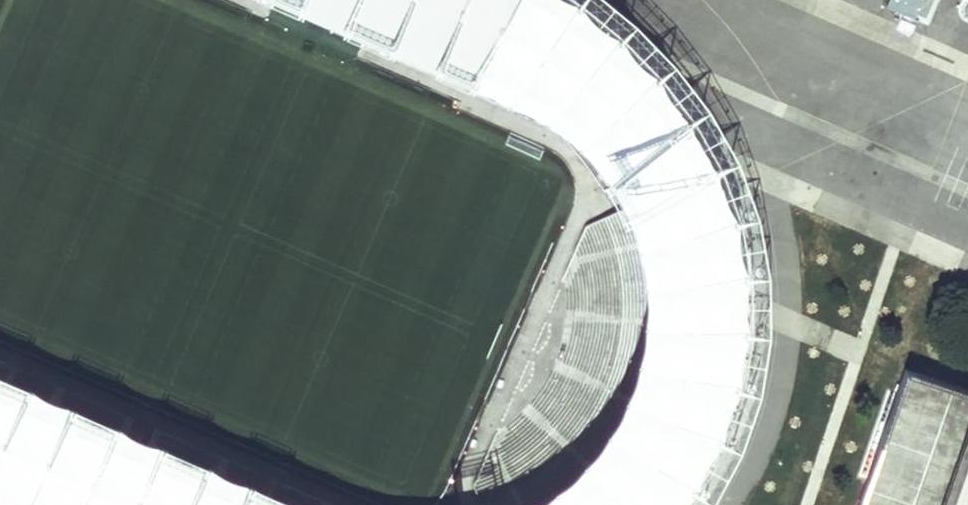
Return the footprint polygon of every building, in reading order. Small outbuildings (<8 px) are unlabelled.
[(568,490),(599,462),(624,424),(638,396),(652,351),(653,299),(652,285),(649,270),(640,232),(622,196),(612,180),(591,156),(575,139),(535,114),(505,97),(467,79),(398,49),(285,0),(190,0),(561,162),(597,181),(606,200),(588,210),(588,228),(560,291),(502,425),(474,490),(475,498),(466,504),(545,504),(568,490)] [(620,31),(577,0),(285,0),(398,49),(467,79),(505,97),(535,114),(575,139),(591,156),(612,180),(622,196),(640,232),(649,270),(652,285),(653,299),(652,351),(638,396),(624,424),(599,462),(568,490),(545,504),(677,504),(681,500),(716,437),(737,371),(744,301),(740,249),(726,187),(698,125),(665,77),(620,31)] [(886,9),(915,18),(921,0),(889,0),(886,9)] [(301,504),(384,504),(0,337),(0,374),(301,504)] [(0,374),(0,504),(301,504),(0,374)]
